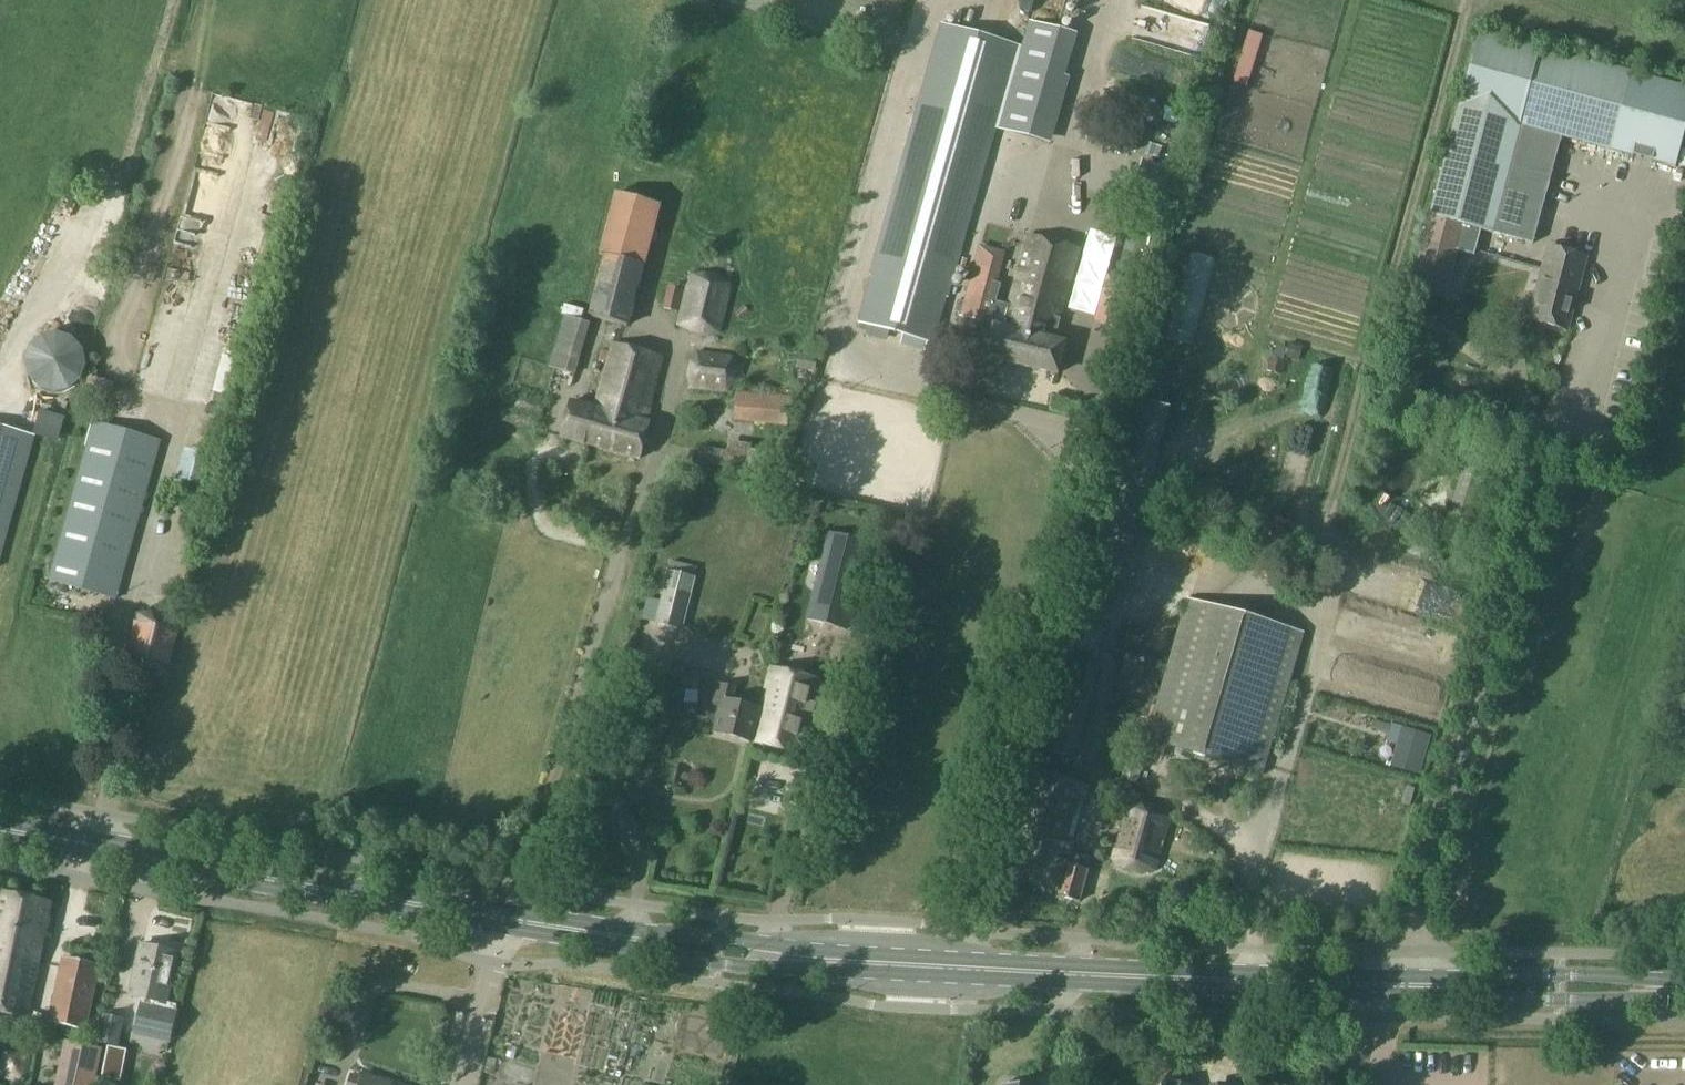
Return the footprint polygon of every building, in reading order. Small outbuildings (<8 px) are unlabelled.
[(872,282),(860,324),(869,327),(867,334),(885,340),(888,332),(902,336),(927,343),(931,344),(944,297),(947,298),(995,131),(998,132),(1021,46),(941,23),(871,276),(873,277),(872,282)] [(1412,285),(1433,291),(1444,248),(1457,251),(1474,256),(1481,230),(1490,232),(1532,244),(1561,137),(1610,150),(1675,167),(1684,130),(1684,87),(1631,73),(1479,32),(1430,216),(1412,285)] [(1018,64),(999,129),(1043,141),(1061,77),(1018,64)] [(1091,120),(1087,139),(1102,142),(1102,145),(1133,152),(1138,130),(1091,120)] [(1158,158),(1161,147),(1149,143),(1148,143),(1145,154),(1158,158)] [(1158,216),(1169,183),(1138,173),(1136,173),(1126,205),(1158,216)] [(617,194),(607,230),(650,242),(660,205),(617,194)] [(958,300),(955,311),(962,313),(961,316),(993,324),(984,355),(1057,375),(1064,343),(1053,341),(1079,250),(1028,236),(1007,306),(994,303),(999,286),(995,284),(980,280),(972,278),(971,278),(965,302),(958,300)] [(1528,319),(1565,329),(1584,256),(1548,247),(1528,319)] [(605,255),(589,316),(593,317),(628,326),(644,265),(605,255)] [(691,273),(677,325),(691,334),(705,337),(721,334),(733,284),(719,276),(707,273),(691,273)] [(664,308),(678,312),(683,291),(669,288),(664,308)] [(739,319),(748,311),(744,306),(734,313),(739,319)] [(1123,312),(1099,306),(1095,322),(1119,328),(1123,312)] [(564,315),(561,326),(587,334),(590,323),(564,315)] [(73,338),(58,333),(42,336),(30,347),(25,361),(28,377),(39,390),(54,395),(70,392),(82,381),(88,365),(84,349),(73,338)] [(975,339),(956,334),(951,354),(970,358),(975,339)] [(1287,360),(1297,362),(1298,363),(1302,347),(1289,343),(1285,359),(1287,360)] [(594,427),(589,445),(641,460),(653,421),(646,419),(663,358),(616,345),(612,344),(595,402),(599,404),(598,409),(599,410),(598,415),(601,416),(598,428),(594,427)] [(691,390),(728,393),(737,380),(739,369),(734,355),(697,351),(689,362),(687,377),(691,390)] [(553,353),(549,366),(575,374),(579,361),(553,353)] [(818,357),(800,353),(797,368),(816,371),(818,357)] [(1268,371),(1281,375),(1285,362),(1272,358),(1268,371)] [(735,421),(788,427),(791,397),(738,391),(735,421)] [(598,409),(599,404),(595,402),(588,400),(587,406),(574,403),(570,402),(560,437),(564,438),(589,445),(594,427),(598,428),(601,416),(598,415),(599,410),(598,409)] [(96,424),(52,582),(118,600),(162,442),(96,424)] [(36,437),(0,427),(0,563),(36,437)] [(1449,513),(1472,520),(1488,466),(1465,459),(1449,513)] [(829,531),(806,618),(810,619),(847,629),(870,542),(832,532),(829,531)] [(655,623),(655,624),(683,631),(696,577),(695,577),(669,570),(668,570),(661,601),(655,623)] [(1190,600),(1149,741),(1258,772),(1299,632),(1190,600)] [(139,615),(126,665),(139,673),(156,677),(168,677),(181,625),(169,618),(155,614),(139,615)] [(763,708),(754,743),(802,755),(821,680),(773,668),(763,708)] [(754,743),(763,708),(733,701),(736,688),(721,684),(716,704),(723,706),(716,733),(754,743)] [(1388,734),(1389,731),(1391,725),(1374,720),(1371,729),(1388,734)] [(1398,746),(1392,766),(1418,773),(1429,737),(1403,729),(1398,746)] [(825,761),(820,778),(835,782),(839,765),(825,761)] [(1086,786),(1033,771),(1014,841),(1004,876),(1023,882),(1056,891),(1054,895),(1078,902),(1090,859),(1067,853),(1086,786)] [(1111,859),(1122,868),(1139,873),(1154,871),(1169,819),(1158,809),(1141,804),(1126,806),(1111,859)] [(1107,851),(1096,848),(1093,858),(1104,861),(1107,851)] [(27,1017),(51,905),(1,894),(0,894),(0,1012),(27,1017)] [(1233,916),(1235,902),(1218,900),(1216,914),(1233,916)] [(139,980),(134,979),(130,998),(143,1001),(143,1002),(141,1002),(134,1036),(171,1044),(179,1011),(177,1010),(178,1005),(167,1003),(177,956),(146,949),(139,980)] [(85,1029),(99,965),(62,958),(49,1021),(85,1029)] [(103,1014),(97,1042),(119,1047),(125,1019),(103,1014)] [(69,1044),(60,1084),(94,1084),(102,1052),(69,1044)]
